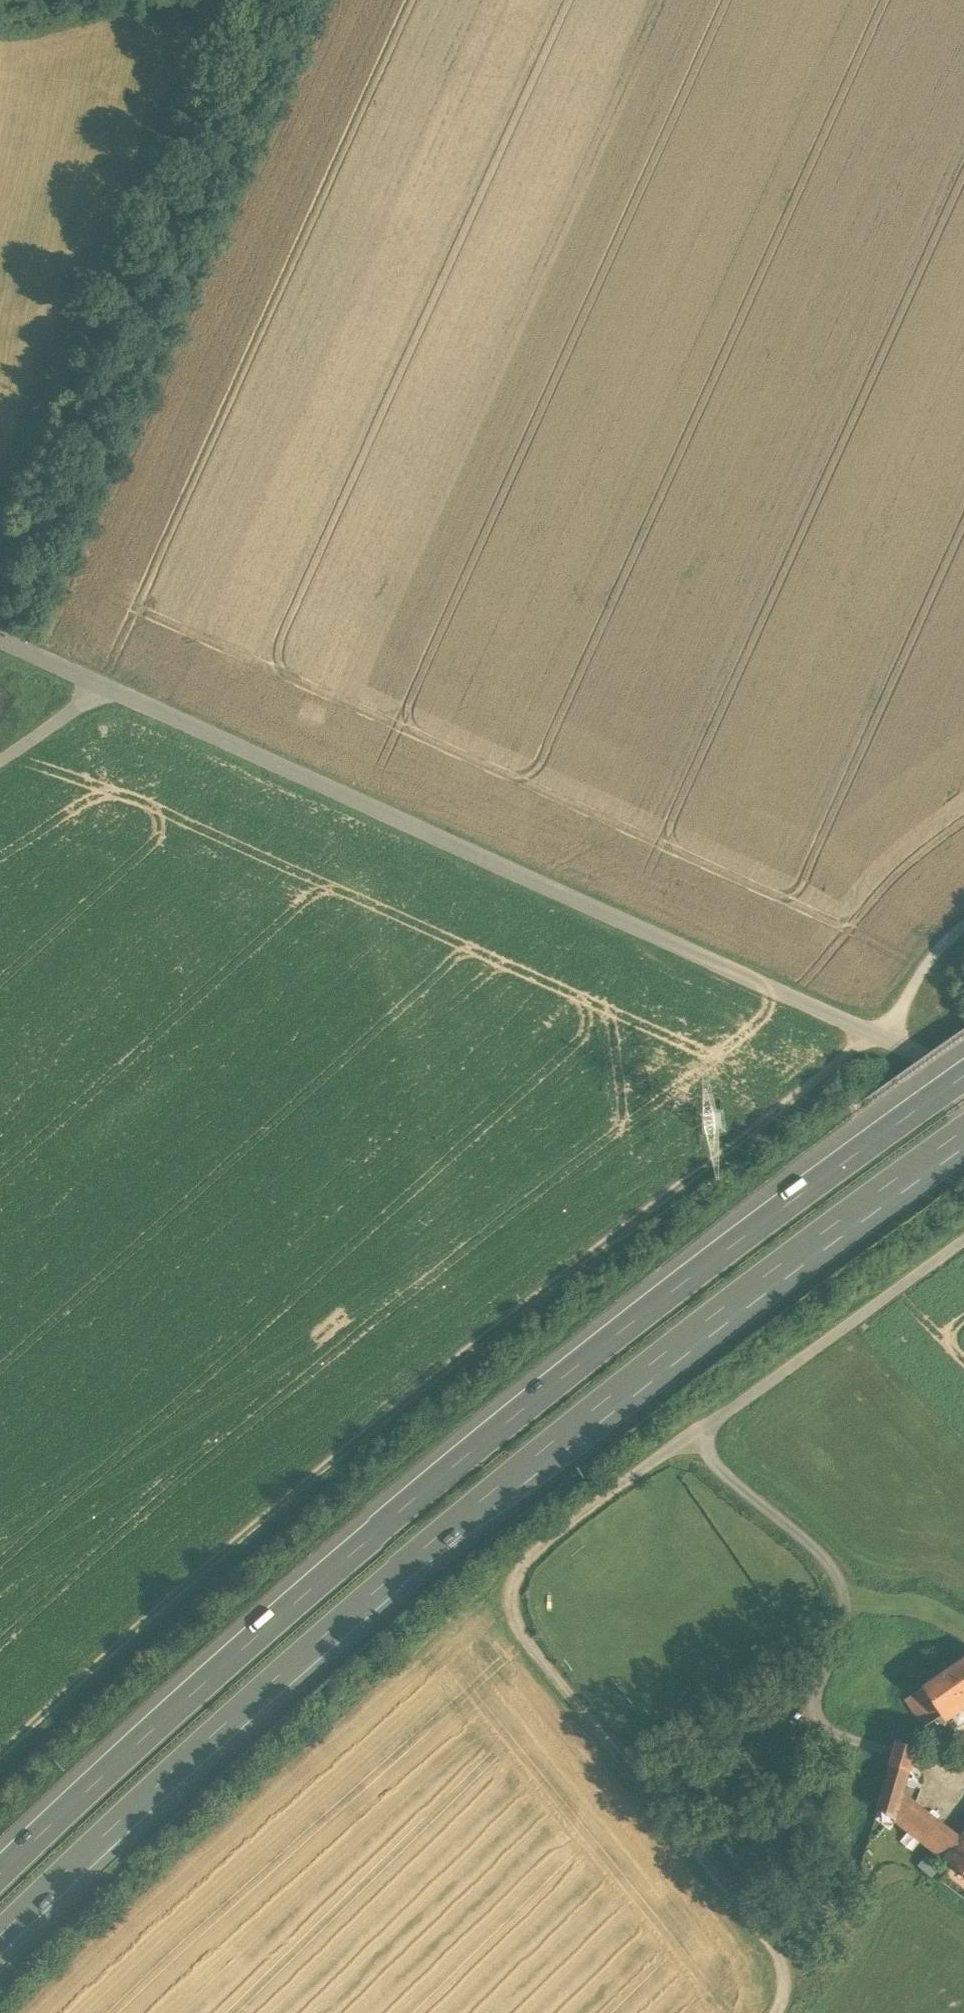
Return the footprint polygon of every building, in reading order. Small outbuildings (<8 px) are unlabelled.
[(924,1686),(944,1715),(963,1701),(963,1659),(924,1686)] [(924,1686),(907,1698),(926,1726),(944,1715),(924,1686)] [(916,1745),(898,1741),(880,1806),(896,1819),(903,1793),(916,1745)] [(903,1793),(896,1819),(950,1861),(963,1842),(963,1840),(903,1793)] [(950,1861),(963,1872),(963,1842),(950,1861)]
